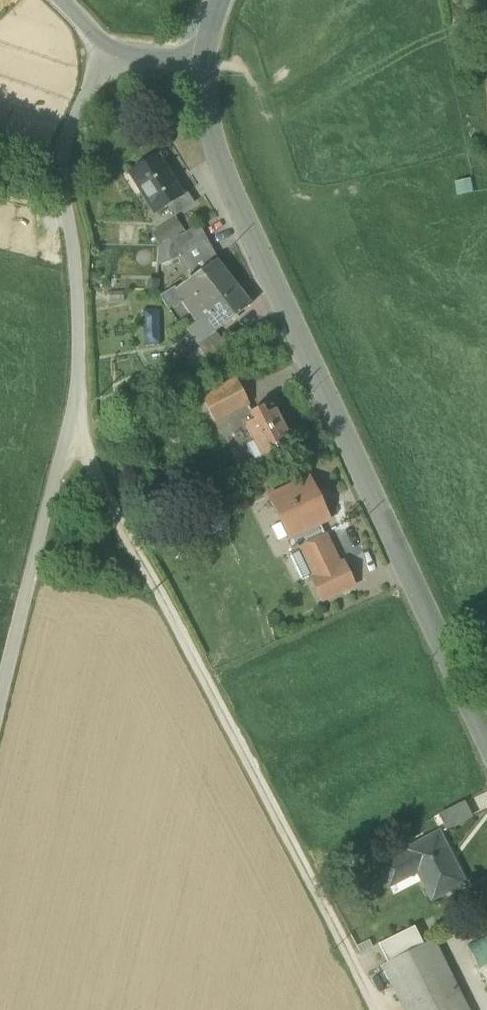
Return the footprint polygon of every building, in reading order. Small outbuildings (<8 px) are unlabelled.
[(131,172),(156,212),(167,205),(180,196),(179,195),(166,173),(167,172),(157,156),(131,172)] [(167,205),(174,216),(193,204),(185,191),(179,195),(180,196),(167,205)] [(160,229),(167,240),(183,230),(176,219),(160,229)] [(191,269),(195,275),(216,260),(217,260),(218,260),(199,226),(172,239),(180,255),(189,271),(191,269)] [(159,246),(157,266),(180,255),(172,239),(159,246)] [(180,327),(193,318),(222,297),(223,298),(238,288),(217,260),(216,260),(195,275),(190,279),(189,277),(187,278),(188,280),(175,289),(174,290),(182,301),(168,311),(180,327)] [(161,298),(168,311),(182,301),(174,290),(175,289),(175,288),(161,298)] [(251,304),(238,288),(223,298),(222,297),(193,318),(196,323),(207,337),(214,332),(251,304)] [(200,348),(207,358),(224,346),(214,332),(207,337),(196,323),(187,330),(200,348)] [(187,358),(193,367),(207,358),(200,348),(187,358)] [(201,397),(215,422),(249,404),(236,379),(201,397)] [(250,413),(254,420),(263,416),(259,408),(250,413)] [(275,410),(263,416),(254,420),(245,425),(253,442),(246,446),(255,462),(292,443),(275,410)] [(269,497),(288,539),(289,538),(319,524),(330,519),(310,477),(269,497)] [(319,524),(289,538),(293,547),(296,545),(298,547),(299,546),(325,534),(319,524)] [(314,577),(339,565),(325,534),(299,546),(314,577)] [(298,547),(296,545),(293,547),(291,548),(292,552),(290,553),(289,557),(300,580),(304,582),(310,578),(314,577),(299,546),(298,547)] [(310,578),(321,601),(355,584),(344,563),(339,565),(314,577),(310,578)] [(439,815),(447,830),(470,818),(463,803),(439,815)] [(416,868),(432,899),(464,883),(438,834),(406,850),(407,851),(379,866),(387,882),(416,868)] [(378,945),(387,963),(423,945),(414,927),(378,945)] [(433,940),(423,945),(455,1009),(468,1009),(433,940)] [(403,1009),(455,1009),(423,945),(387,963),(381,966),(403,1009)]
